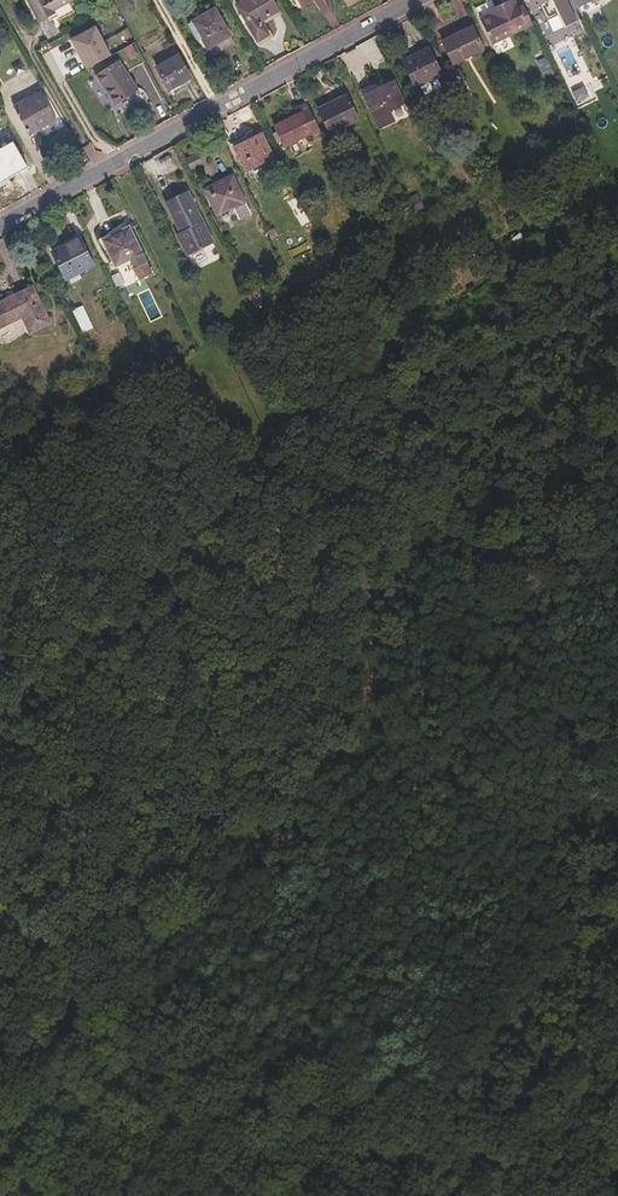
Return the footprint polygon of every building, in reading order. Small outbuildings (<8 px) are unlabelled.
[(39,23),(56,13),(55,11),(75,0),(27,0),(39,23)] [(272,0),(244,0),(236,5),(258,42),(270,35),(261,21),(279,11),(272,0)] [(494,44),(528,27),(519,8),(515,0),(510,0),(496,7),(498,12),(493,14),(482,19),(494,44)] [(541,6),(548,20),(559,15),(567,31),(579,25),(567,0),(530,0),(534,10),(541,6)] [(524,5),(519,8),(528,27),(533,25),(524,5)] [(231,36),(215,8),(188,24),(197,41),(202,38),(208,49),(231,36)] [(484,49),(473,27),(443,42),(454,64),(484,49)] [(137,54),(128,37),(121,41),(130,58),(137,54)] [(567,46),(558,51),(570,75),(580,70),(567,46)] [(443,75),(429,47),(403,61),(420,98),(442,87),(438,78),(443,75)] [(191,78),(178,55),(157,67),(170,90),(191,78)] [(546,56),(535,60),(540,73),(551,70),(546,56)] [(139,90),(119,60),(96,76),(115,105),(139,90)] [(132,72),(150,106),(161,100),(142,66),(132,72)] [(394,81),(364,96),(380,128),(395,121),(389,111),(405,103),(394,81)] [(570,92),(575,105),(593,97),(588,84),(570,92)] [(57,119),(41,92),(14,108),(30,135),(57,119)] [(359,120),(346,95),(335,100),(336,102),(319,110),(330,134),(359,120)] [(323,135),(307,103),(299,107),(302,113),(275,126),(278,132),(274,134),(278,142),(282,140),(285,146),(312,133),(315,139),(323,135)] [(262,133),(234,147),(246,172),(274,158),(262,133)] [(13,141),(0,149),(0,184),(28,168),(13,141)] [(186,160),(193,173),(205,167),(198,154),(186,160)] [(246,202),(233,176),(219,183),(220,185),(206,192),(218,215),(234,208),(246,202)] [(171,179),(171,189),(182,189),(181,178),(171,179)] [(188,191),(167,201),(182,232),(179,234),(189,255),(213,244),(188,191)] [(251,214),(246,202),(234,208),(239,220),(251,214)] [(548,224),(541,215),(528,225),(535,234),(548,224)] [(152,274),(129,227),(120,231),(123,236),(105,245),(116,266),(130,259),(140,280),(152,274)] [(528,244),(521,233),(508,243),(515,253),(528,244)] [(94,266),(80,237),(52,252),(66,280),(94,266)] [(0,303),(0,328),(22,317),(30,333),(50,323),(33,287),(0,303)] [(83,332),(94,328),(85,304),(74,309),(83,332)] [(181,352),(178,346),(170,350),(173,356),(181,352)]
